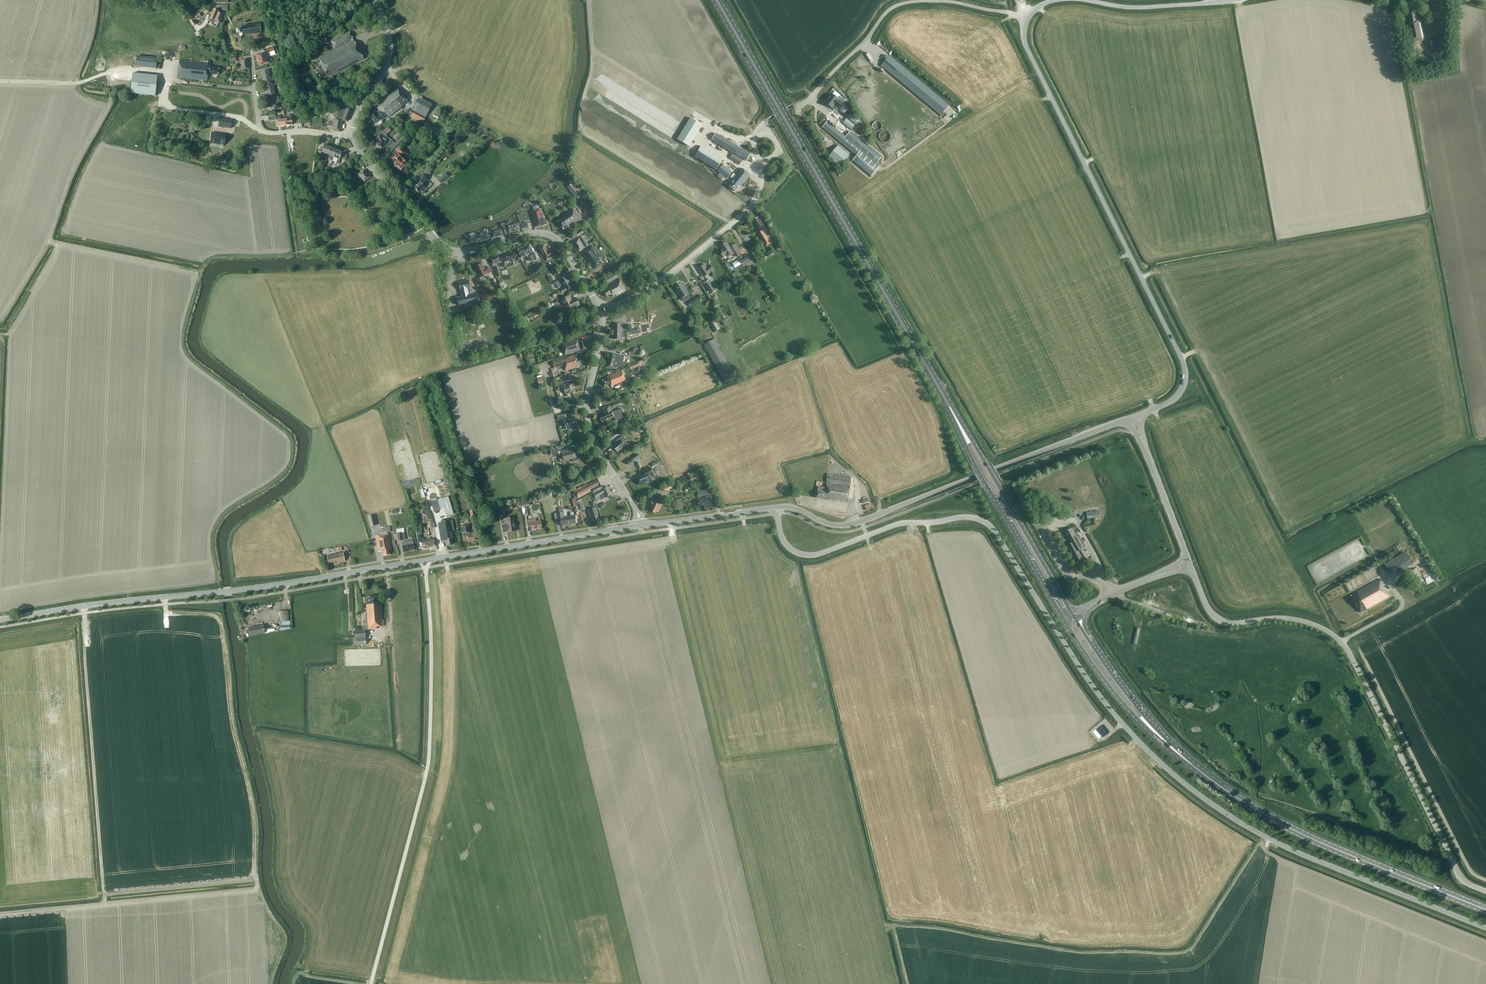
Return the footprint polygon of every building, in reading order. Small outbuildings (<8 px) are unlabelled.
[(223,13),(214,9),(210,18),(209,21),(213,23),(214,20),(219,22),(223,13)] [(1418,21),(1416,10),(1408,12),(1410,22),(1407,23),(1411,42),(1426,39),(1422,20),(1418,21)] [(201,17),(199,13),(189,20),(193,26),(196,24),(194,21),(198,18),(199,19),(201,17)] [(261,33),(260,24),(241,26),(241,28),(240,28),(240,29),(236,29),(236,33),(239,33),(239,35),(240,35),(240,36),(238,38),(238,41),(240,42),(243,42),(244,40),(244,38),(242,36),(242,35),(261,33)] [(364,59),(349,31),(330,41),(335,49),(319,58),(322,64),(320,65),(322,68),(320,69),(319,69),(316,70),(316,71),(321,80),(327,76),(328,77),(334,73),(335,74),(364,59)] [(1435,52),(1445,50),(1442,37),(1432,38),(1435,52)] [(274,51),(273,47),(266,49),(267,51),(265,52),(256,55),(260,66),(269,63),(267,58),(269,57),(268,53),(274,51)] [(888,56),(886,59),(881,65),(941,115),(949,105),(890,55),(888,56)] [(157,58),(137,56),(136,66),(156,68),(157,58)] [(241,70),(249,69),(248,59),(240,60),(240,65),(241,69),(241,70)] [(206,61),(206,64),(201,63),(180,60),(177,77),(207,80),(208,73),(218,75),(219,68),(209,66),(210,62),(206,61)] [(263,79),(271,78),(269,70),(261,72),(263,79)] [(158,76),(133,73),(131,93),(155,96),(158,76)] [(272,85),(271,78),(263,79),(264,87),(265,87),(272,85)] [(267,95),(275,93),(273,85),(272,85),(265,87),(267,95)] [(408,101),(396,88),(374,106),(379,111),(375,115),(374,114),(370,117),(376,123),(380,119),(382,121),(385,118),(386,119),(389,116),(390,117),(408,101)] [(277,100),(275,93),(267,95),(269,102),(277,100)] [(828,99),(825,101),(832,107),(834,104),(838,108),(845,100),(840,96),(838,98),(832,93),(830,95),(830,94),(827,98),(828,99)] [(270,110),(279,108),(277,100),(269,102),(270,110)] [(348,107),(341,104),(341,109),(339,108),(337,118),(333,117),(332,123),(329,122),(328,126),(331,127),(331,130),(340,132),(342,120),(347,121),(352,110),(350,108),(348,107)] [(414,107),(409,116),(413,118),(417,120),(422,123),(426,117),(417,113),(418,109),(414,107)] [(852,113),(844,123),(852,130),(860,120),(852,113)] [(678,139),(690,146),(703,125),(691,117),(678,139)] [(231,127),(232,121),(232,120),(220,119),(218,127),(231,128),(231,127)] [(882,157),(851,131),(850,131),(846,136),(827,121),(822,127),(857,156),(853,160),(871,176),(880,165),(878,163),(882,157)] [(884,126),(880,121),(874,125),(878,130),(884,126)] [(883,132),(884,135),(882,136),(884,141),(891,138),(887,130),(883,132)] [(389,139),(385,143),(385,142),(386,141),(383,138),(387,135),(382,131),(380,133),(380,135),(375,139),(377,141),(376,142),(382,149),(386,144),(389,147),(394,142),(391,140),(390,141),(389,139)] [(409,136),(413,139),(418,134),(414,131),(409,136)] [(206,133),(205,143),(218,145),(219,135),(217,135),(206,133)] [(716,133),(712,140),(746,161),(750,154),(716,133)] [(395,139),(400,144),(405,140),(400,134),(395,139)] [(293,150),(314,150),(314,141),(293,141),(293,150)] [(328,155),(331,147),(325,145),(322,152),(326,154),(325,158),(327,159),(329,155),(328,155)] [(841,145),(831,156),(842,166),(853,155),(841,145)] [(723,159),(702,146),(695,156),(716,169),(723,159)] [(333,157),(336,150),(331,147),(328,155),(329,155),(332,156),(330,161),(333,161),(334,157),(333,157)] [(401,157),(401,158),(400,157),(405,152),(400,147),(396,150),(398,153),(391,160),(394,163),(393,164),(394,164),(394,165),(395,167),(396,167),(397,167),(400,170),(407,164),(403,160),(404,160),(401,157)] [(339,159),(342,152),(336,150),(333,157),(334,157),(338,159),(336,163),(338,164),(340,159),(339,159)] [(740,165),(743,160),(733,154),(730,158),(740,165)] [(718,171),(727,179),(733,172),(723,164),(718,171)] [(423,173),(427,177),(431,173),(428,170),(429,169),(427,167),(423,170),(424,172),(423,173)] [(750,174),(742,168),(731,182),(732,183),(729,186),(736,191),(741,185),(750,174)] [(370,177),(364,170),(358,175),(360,176),(356,179),(360,183),(363,181),(364,182),(370,177)] [(445,179),(449,176),(445,173),(438,180),(441,184),(445,179)] [(428,180),(423,174),(417,179),(420,182),(414,187),(416,190),(416,191),(418,192),(419,193),(425,187),(423,185),(424,184),(428,180)] [(577,189),(572,183),(567,187),(577,198),(582,194),(579,191),(580,190),(578,188),(577,189)] [(599,211),(595,207),(592,209),(590,210),(594,215),(596,214),(599,211)] [(575,212),(572,208),(563,214),(564,216),(557,220),(564,229),(568,226),(569,227),(576,223),(582,219),(576,211),(575,212)] [(542,210),(541,209),(532,211),(535,221),(536,221),(537,227),(543,225),(547,224),(546,220),(545,220),(543,213),(542,210)] [(762,220),(760,221),(758,217),(753,220),(756,226),(759,231),(757,232),(766,247),(771,244),(762,229),(766,227),(762,220)] [(518,223),(510,225),(509,221),(506,224),(509,233),(520,230),(518,223)] [(502,228),(498,229),(497,226),(491,228),(492,231),(494,237),(508,233),(506,227),(504,223),(501,224),(502,228)] [(489,239),(487,231),(475,235),(475,236),(468,238),(469,243),(477,241),(477,242),(489,239)] [(586,240),(584,236),(573,243),(579,251),(585,247),(589,245),(586,240)] [(726,255),(728,257),(735,253),(739,250),(735,244),(730,247),(728,244),(726,242),(720,246),(723,249),(720,251),(723,257),(726,255)] [(532,253),(529,245),(523,247),(518,249),(521,258),(527,256),(526,255),(532,253)] [(544,245),(539,248),(547,261),(554,257),(553,256),(555,255),(552,249),(549,251),(549,250),(547,250),(544,245)] [(596,268),(602,263),(597,257),(600,255),(592,246),(590,248),(583,253),(596,268)] [(515,258),(513,252),(503,255),(505,262),(512,259),(515,258)] [(739,260),(743,266),(749,262),(748,260),(749,259),(747,255),(739,260)] [(491,258),(494,267),(501,264),(499,256),(491,258)] [(489,266),(485,269),(482,263),(475,267),(481,277),(487,274),(491,272),(489,266)] [(707,268),(705,264),(699,268),(702,273),(701,273),(704,277),(711,272),(710,272),(714,269),(711,265),(707,268)] [(606,279),(609,283),(618,277),(615,273),(606,279)] [(570,282),(567,275),(560,280),(565,288),(561,290),(563,293),(566,291),(573,287),(570,282)] [(626,290),(619,279),(611,284),(612,285),(608,288),(604,291),(605,291),(604,292),(605,294),(606,294),(608,297),(612,294),(614,297),(617,295),(617,296),(626,290)] [(471,287),(469,280),(459,282),(460,290),(461,289),(462,296),(457,297),(459,305),(476,301),(476,300),(480,299),(479,294),(475,295),(475,294),(472,294),(470,287),(471,287)] [(713,285),(710,280),(704,283),(711,294),(717,290),(718,289),(714,284),(713,285)] [(681,283),(680,281),(674,285),(678,290),(677,290),(682,298),(690,293),(683,282),(681,283)] [(700,295),(688,302),(690,306),(702,299),(700,295)] [(569,296),(561,299),(564,306),(565,306),(567,310),(566,310),(567,313),(573,310),(575,309),(575,308),(580,305),(577,298),(571,300),(569,296)] [(710,322),(715,332),(721,329),(715,319),(710,322)] [(622,331),(623,331),(623,323),(613,323),(613,333),(615,333),(614,339),(622,339),(622,331)] [(570,334),(568,328),(556,331),(558,337),(570,334)] [(628,339),(640,336),(638,330),(634,331),(632,331),(627,332),(628,339)] [(585,340),(579,342),(577,338),(562,342),(565,355),(580,350),(582,350),(582,351),(588,349),(585,340)] [(735,377),(715,339),(704,344),(725,382),(735,377)] [(616,354),(611,353),(608,367),(616,368),(617,368),(617,367),(625,366),(625,362),(623,362),(624,356),(616,354)] [(583,358),(578,359),(577,354),(553,361),(555,368),(565,365),(566,371),(574,369),(573,368),(579,367),(579,365),(585,364),(583,358)] [(641,366),(639,361),(630,365),(632,369),(641,366)] [(611,383),(613,388),(627,382),(622,370),(608,376),(609,378),(603,380),(606,386),(611,383)] [(564,384),(563,381),(557,382),(559,390),(564,389),(566,394),(575,392),(573,383),(565,385),(564,384)] [(614,417),(612,412),(610,406),(603,408),(605,413),(599,415),(602,422),(614,417)] [(616,420),(623,417),(622,413),(623,413),(621,408),(612,412),(614,417),(616,420)] [(578,426),(576,418),(569,420),(569,419),(565,420),(567,429),(574,428),(573,427),(578,426)] [(626,440),(622,436),(617,440),(619,442),(613,446),(617,452),(625,446),(623,442),(626,440)] [(551,450),(552,456),(560,454),(558,448),(551,450)] [(579,460),(578,456),(576,457),(575,450),(569,452),(568,449),(565,449),(561,450),(562,454),(563,453),(564,461),(572,459),(573,461),(579,460)] [(627,461),(629,465),(639,458),(636,455),(627,461)] [(650,477),(654,475),(651,467),(643,471),(644,474),(637,477),(639,481),(639,482),(639,484),(640,484),(641,485),(651,480),(650,477)] [(848,502),(851,477),(828,474),(826,488),(819,487),(818,490),(817,498),(824,499),(824,497),(830,498),(829,500),(848,502)] [(603,488),(598,480),(588,485),(587,484),(574,490),(578,498),(591,491),(595,498),(601,495),(603,499),(606,497),(612,495),(607,486),(603,488)] [(654,499),(653,502),(652,501),(651,502),(650,503),(650,504),(651,505),(652,506),(650,508),(652,509),(651,511),(656,513),(657,511),(658,512),(666,496),(661,494),(657,501),(654,499)] [(449,496),(431,502),(433,510),(445,506),(447,516),(455,514),(449,496)] [(704,506),(713,505),(712,496),(705,497),(706,498),(703,498),(703,499),(698,500),(699,507),(704,506)] [(530,505),(528,499),(518,502),(520,508),(530,505)] [(594,520),(594,521),(599,519),(597,513),(598,513),(596,507),(587,510),(591,521),(594,520)] [(429,514),(429,519),(433,519),(431,509),(424,510),(424,514),(429,514)] [(1087,512),(1088,519),(1100,517),(1099,511),(1087,512)] [(575,515),(564,517),(564,512),(557,513),(558,519),(561,519),(562,526),(571,524),(576,523),(575,515)] [(367,516),(370,527),(377,525),(374,514),(367,516)] [(507,531),(507,532),(516,531),(514,517),(505,518),(506,525),(502,525),(503,532),(507,531)] [(541,521),(536,521),(536,519),(527,520),(528,531),(536,530),(536,529),(542,529),(541,521)] [(452,532),(454,531),(453,521),(439,523),(442,541),(446,541),(447,545),(453,544),(452,538),(453,538),(452,532)] [(470,533),(469,525),(461,526),(463,534),(466,534),(467,542),(476,540),(475,532),(470,533)] [(1077,534),(1075,535),(1071,527),(1063,532),(1070,543),(1065,546),(1069,553),(1070,553),(1076,562),(1082,559),(1084,561),(1089,559),(1083,549),(1082,550),(1082,549),(1086,547),(1079,534),(1077,535),(1077,534)] [(383,551),(384,556),(390,555),(389,549),(390,548),(389,542),(391,542),(389,534),(376,536),(379,552),(383,551)] [(423,547),(423,549),(429,548),(429,547),(435,546),(434,540),(433,541),(433,539),(429,539),(429,540),(424,541),(424,538),(422,538),(421,534),(417,535),(419,548),(423,547)] [(414,544),(413,544),(413,541),(402,542),(402,544),(403,552),(409,551),(414,550),(414,544)] [(338,562),(338,563),(345,561),(343,552),(328,555),(328,557),(327,557),(328,563),(334,562),(338,562)] [(1390,576),(1412,565),(1405,552),(1384,563),(1390,576)] [(1410,572),(1418,585),(1425,580),(1417,568),(1410,572)] [(1390,596),(1380,578),(1357,591),(1357,592),(1351,595),(1360,612),(1390,596)] [(379,603),(378,596),(367,597),(368,604),(366,604),(367,612),(365,612),(366,624),(362,625),(363,630),(355,631),(356,645),(366,644),(365,630),(377,629),(377,626),(384,626),(384,620),(383,620),(381,603),(379,603)] [(280,611),(281,622),(289,621),(289,611),(280,611)] [(248,628),(249,636),(265,633),(264,625),(248,628)] [(1093,732),(1098,739),(1106,732),(1100,725),(1093,732)]
